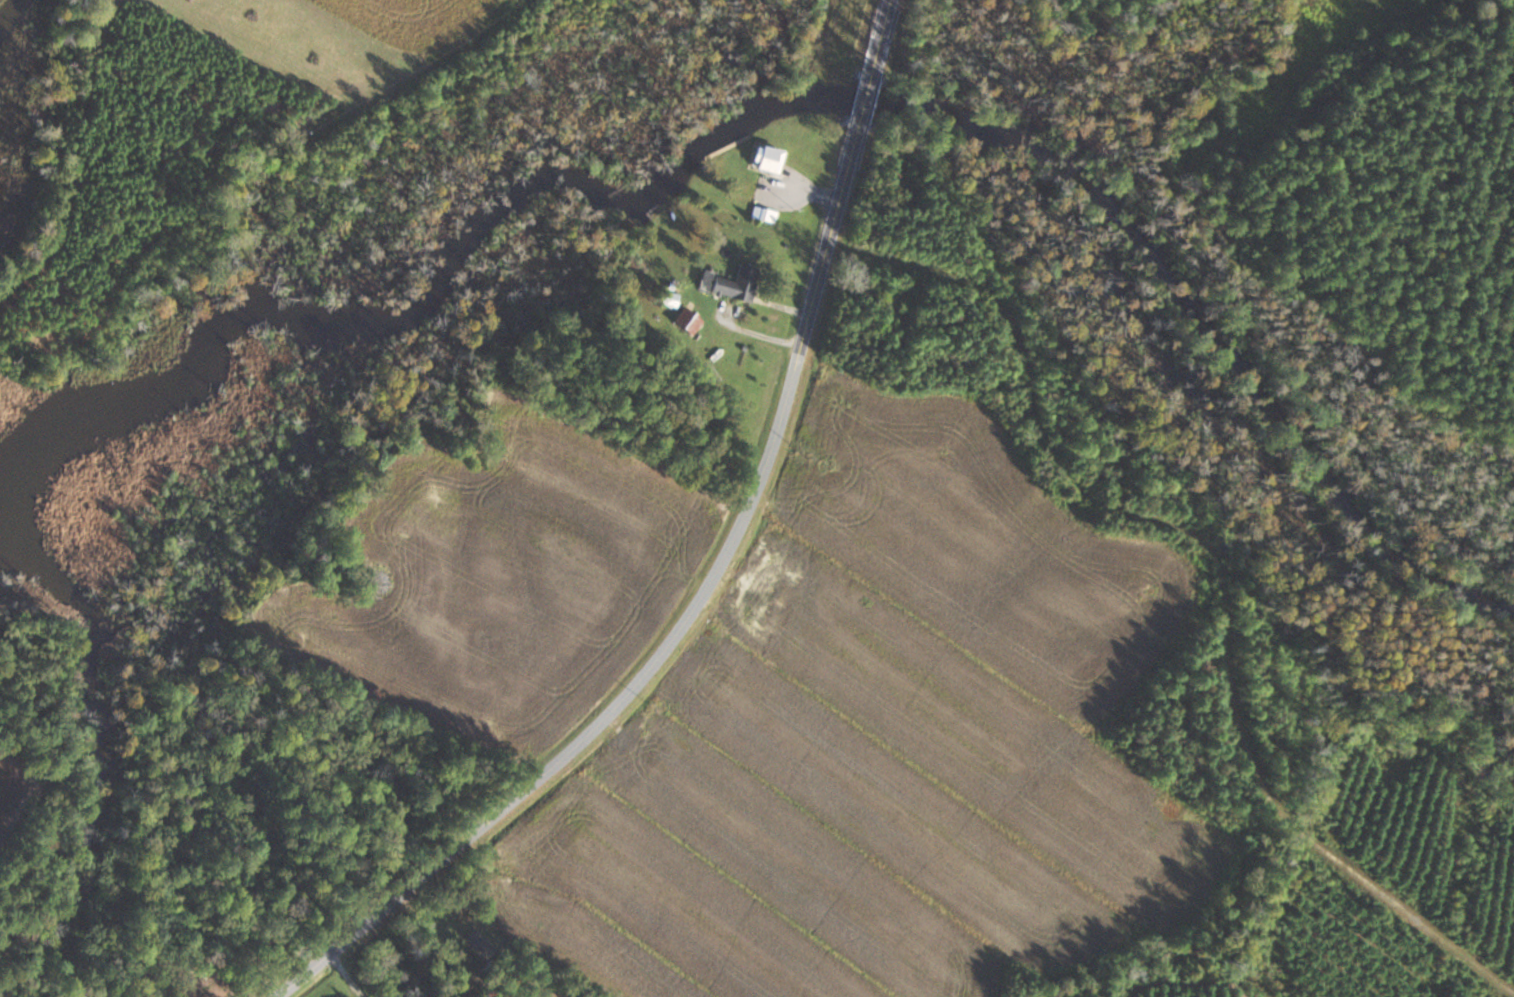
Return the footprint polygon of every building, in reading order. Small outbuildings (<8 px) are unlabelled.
[(775,150),(760,146),(754,168),(769,172),(775,150)] [(748,303),(757,267),(738,262),(733,281),(713,276),(709,292),(748,303)] [(674,319),(681,324),(678,327),(691,335),(700,321),(681,308),(674,319)]
